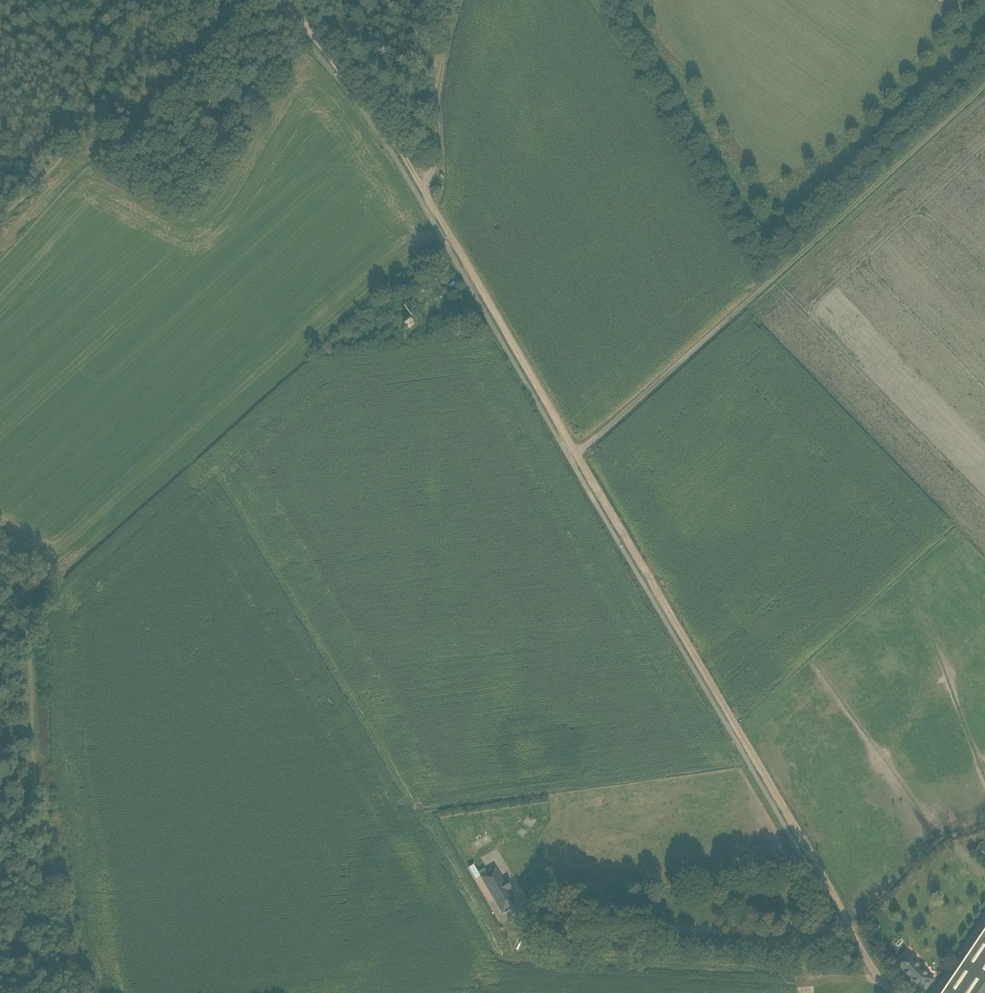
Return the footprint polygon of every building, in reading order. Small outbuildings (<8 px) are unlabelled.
[(663,60),(666,68),(674,65),(671,57),(663,60)] [(905,100),(912,93),(905,86),(898,93),(905,100)] [(847,150),(855,152),(856,145),(848,143),(847,150)] [(420,277),(409,279),(411,286),(412,286),(412,289),(422,286),(420,277)] [(427,325),(421,317),(414,321),(420,330),(427,325)] [(508,891),(510,889),(505,882),(504,883),(495,869),(482,877),(503,913),(516,905),(508,891)] [(933,992),(984,992),(984,916),(933,992)] [(922,992),(934,980),(910,956),(898,968),(922,992)]
